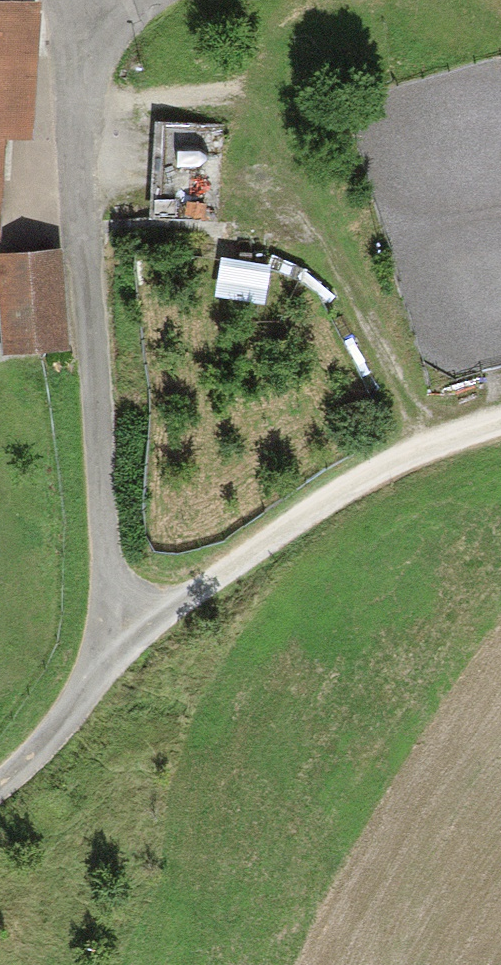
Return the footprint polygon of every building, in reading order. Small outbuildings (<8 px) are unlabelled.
[(1,243),(9,137),(31,139),(40,15),(0,12),(0,242),(1,243)] [(73,349),(66,251),(0,256),(0,354),(73,349)]
